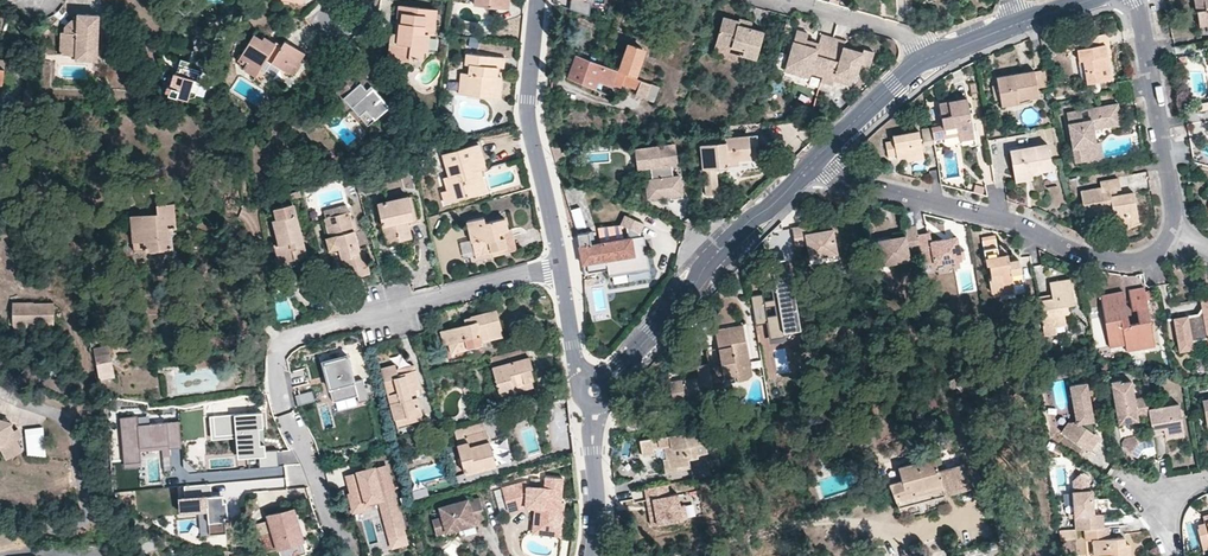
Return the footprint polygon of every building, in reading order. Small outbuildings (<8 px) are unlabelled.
[(570,0),(569,10),(587,12),(589,3),(570,0)] [(1207,24),(1207,0),(1195,0),(1199,26),(1207,24)] [(423,51),(426,50),(428,33),(433,34),(436,9),(400,6),(398,22),(396,23),(396,33),(392,33),(389,58),(409,60),(409,58),(421,59),(423,51)] [(85,46),(96,47),(98,11),(75,11),(75,17),(71,16),(64,24),(63,29),(60,29),(59,50),(74,51),(85,51),(85,46)] [(723,18),(716,43),(758,55),(764,32),(751,29),(738,25),(739,22),(723,18)] [(751,29),(752,23),(740,20),(739,22),(738,25),(751,29)] [(817,46),(816,51),(804,47),(805,43),(808,36),(796,33),(786,67),(797,70),(795,77),(809,80),(811,74),(822,77),(831,39),(820,36),(817,46)] [(259,71),(266,60),(288,73),(294,66),(297,66),(305,53),(284,41),(281,46),(264,37),(262,39),(253,34),(237,61),(240,63),(238,67),(244,70),(248,65),(259,71)] [(1079,62),(1083,61),(1087,84),(1111,80),(1107,62),(1104,46),(1109,45),(1107,34),(1087,37),(1088,40),(1089,48),(1079,49),(1077,50),(1079,62)] [(850,51),(849,57),(841,56),(843,49),(845,43),(831,39),(822,77),(833,80),(832,82),(849,86),(854,81),(858,66),(866,68),(870,53),(861,51),(861,54),(850,51)] [(1078,42),(1079,49),(1089,48),(1088,40),(1078,42)] [(614,64),(611,70),(577,57),(568,80),(594,90),(597,82),(608,87),(610,87),(613,81),(621,85),(622,83),(638,89),(635,95),(653,101),(657,89),(627,77),(629,72),(635,74),(645,48),(630,42),(621,67),(614,64)] [(1063,44),(1064,52),(1077,50),(1079,49),(1078,42),(1063,44)] [(756,60),(758,55),(716,43),(713,56),(741,63),(743,57),(756,60)] [(74,51),(73,57),(96,57),(96,47),(85,46),(85,51),(74,51)] [(843,49),(841,56),(849,57),(850,51),(843,49)] [(471,65),(470,74),(468,95),(494,98),(497,77),(498,68),(503,68),(505,57),(467,53),(466,65),(471,65)] [(1083,85),(1087,84),(1083,61),(1079,62),(1083,85)] [(256,77),(259,71),(248,65),(244,70),(256,77)] [(341,77),(352,89),(361,82),(366,88),(371,84),(354,66),(341,77)] [(786,67),(784,73),(795,77),(797,70),(786,67)] [(1019,103),(1018,100),(1038,97),(1037,89),(1034,74),(1034,71),(997,78),(998,86),(1000,99),(1000,100),(1002,106),(1019,103)] [(1045,72),(1034,74),(1037,89),(1047,87),(1045,72)] [(168,77),(162,92),(186,100),(186,99),(194,97),(199,81),(175,73),(173,78),(168,77)] [(470,74),(462,73),(460,95),(468,95),(470,74)] [(351,107),(359,116),(366,110),(375,120),(390,106),(371,84),(366,88),(361,82),(352,89),(341,77),(332,85),(337,91),(351,107)] [(822,77),(820,84),(831,87),(832,82),(833,80),(822,77)] [(597,82),(594,90),(605,94),(608,87),(597,82)] [(337,91),(330,96),(344,113),(351,107),(337,91)] [(944,128),(957,126),(958,133),(959,136),(973,133),(967,99),(939,104),(944,128)] [(1095,143),(1091,144),(1089,130),(1093,130),(1103,128),(1102,119),(1119,116),(1116,104),(1088,110),(1090,121),(1082,123),(1079,111),(1067,114),(1076,163),(1098,159),(1095,143)] [(368,126),(375,120),(366,110),(359,116),(368,126)] [(1102,119),(1103,128),(1120,125),(1119,116),(1102,119)] [(958,133),(957,126),(944,128),(945,135),(958,133)] [(923,141),(932,139),(929,127),(921,128),(923,141)] [(897,159),(906,157),(923,154),(918,131),(892,136),(893,141),(885,142),(887,157),(896,155),(897,159)] [(974,139),(973,133),(959,136),(960,142),(974,139)] [(701,146),(703,168),(716,168),(729,167),(729,173),(761,170),(758,136),(749,137),(724,139),(724,143),(701,146)] [(1098,159),(1103,158),(1100,145),(1100,142),(1095,143),(1098,159)] [(443,190),(447,202),(481,192),(474,170),(481,168),(485,166),(479,144),(442,154),(448,176),(445,177),(448,188),(443,190)] [(678,163),(676,144),(635,150),(638,169),(651,167),(653,180),(646,181),(649,198),(665,196),(664,191),(669,191),(670,196),(670,200),(683,198),(680,176),(674,177),(672,164),(678,163)] [(1052,169),(1048,144),(1009,151),(1014,176),(1032,173),(1052,169)] [(923,159),(923,154),(906,157),(907,162),(923,159)] [(481,192),(487,190),(481,168),(474,170),(481,192)] [(716,174),(716,168),(703,168),(706,195),(718,194),(716,174)] [(1014,176),(1015,182),(1033,178),(1032,173),(1014,176)] [(1106,214),(1105,209),(1113,209),(1114,217),(1116,226),(1128,223),(1127,216),(1137,214),(1133,193),(1117,196),(1116,196),(1116,201),(1111,202),(1109,192),(1116,190),(1120,190),(1118,179),(1100,183),(1100,188),(1080,192),(1085,217),(1095,216),(1106,214)] [(1116,190),(1109,192),(1111,202),(1116,201),(1116,196),(1117,196),(1116,190)] [(406,195),(376,203),(387,243),(411,237),(407,220),(405,213),(411,212),(408,197),(406,195)] [(133,240),(145,239),(146,251),(172,248),(171,228),(175,228),(173,203),(157,205),(157,213),(131,216),(133,240)] [(1113,209),(1105,209),(1106,214),(1095,216),(1096,220),(1114,217),(1113,209)] [(330,249),(341,246),(347,269),(354,267),(357,276),(369,273),(368,268),(364,253),(363,251),(359,252),(348,213),(347,211),(325,217),(326,222),(330,236),(327,237),(330,249)] [(1128,223),(1129,228),(1138,223),(1137,214),(1127,216),(1128,223)] [(295,257),(306,254),(295,215),(274,221),(277,232),(280,243),(275,244),(279,256),(293,252),(295,257)] [(649,270),(647,254),(644,254),(642,246),(645,246),(644,236),(640,236),(639,233),(644,224),(626,215),(621,226),(627,228),(629,239),(595,244),(593,232),(577,235),(584,274),(607,270),(609,277),(649,270)] [(468,219),(476,253),(491,249),(492,254),(508,251),(504,235),(503,229),(507,228),(504,218),(485,222),(484,216),(468,219)] [(917,231),(916,225),(903,227),(905,235),(905,238),(894,240),(878,243),(882,268),(910,263),(908,249),(920,246),(918,235),(917,231)] [(805,226),(792,228),(793,236),(796,247),(807,245),(810,259),(834,255),(830,230),(818,232),(806,234),(806,231),(805,226)] [(516,249),(513,233),(504,235),(508,251),(516,249)] [(952,242),(947,243),(946,240),(932,242),(930,234),(918,235),(920,246),(921,252),(933,250),(935,263),(935,267),(962,262),(957,238),(951,239),(952,242)] [(145,239),(133,240),(134,251),(135,252),(146,251),(145,239)] [(987,266),(989,265),(992,279),(989,279),(991,291),(996,295),(1001,294),(1004,289),(1004,287),(1023,284),(1018,260),(1009,262),(1000,263),(998,255),(997,248),(984,250),(987,266)] [(476,253),(477,258),(492,254),(491,249),(476,253)] [(921,252),(923,265),(935,263),(933,250),(921,252)] [(279,256),(280,262),(295,257),(293,252),(279,256)] [(998,255),(1000,263),(1009,262),(1007,253),(998,255)] [(801,330),(788,254),(785,255),(796,321),(784,324),(785,326),(783,329),(784,333),(801,330)] [(796,321),(785,255),(770,257),(772,267),(757,269),(762,294),(750,296),(756,325),(767,323),(770,339),(785,337),(784,333),(783,329),(780,329),(779,326),(780,324),(784,324),(796,321)] [(1034,266),(1038,290),(1047,289),(1043,264),(1034,266)] [(1065,324),(1064,314),(1068,313),(1067,305),(1073,304),(1069,280),(1049,283),(1051,298),(1038,301),(1041,321),(1044,335),(1056,333),(1055,326),(1065,324)] [(1024,291),(1023,284),(1004,287),(1004,289),(1001,294),(1024,291)] [(594,316),(608,314),(603,286),(590,288),(594,316)] [(1137,310),(1139,323),(1128,324),(1122,325),(1122,320),(1127,319),(1122,292),(1100,296),(1108,342),(1124,339),(1125,344),(1125,345),(1142,343),(1143,348),(1154,346),(1146,300),(1144,290),(1144,288),(1128,291),(1132,311),(1137,310)] [(1156,298),(1154,289),(1144,290),(1146,300),(1156,298)] [(1199,315),(1174,319),(1179,354),(1189,353),(1193,347),(1192,344),(1191,339),(1207,336),(1207,340),(1207,298),(1201,299),(1203,309),(1199,315)] [(12,304),(12,324),(53,324),(53,304),(12,304)] [(482,345),(481,341),(503,335),(496,310),(471,316),(472,322),(465,324),(445,330),(449,343),(451,353),(453,352),(482,345)] [(751,367),(745,329),(716,334),(719,348),(723,348),(723,353),(719,353),(721,364),(708,365),(709,370),(712,386),(726,384),(725,379),(736,377),(735,369),(751,367)] [(1192,344),(1207,341),(1207,340),(1207,336),(1191,339),(1192,344)] [(1125,345),(1126,351),(1143,348),(1142,343),(1125,345)] [(484,352),(482,345),(453,352),(451,353),(453,360),(484,352)] [(114,378),(115,377),(109,346),(93,349),(99,377),(100,380),(114,378)] [(346,355),(321,361),(331,400),(354,395),(356,405),(367,402),(361,379),(353,381),(346,355)] [(530,368),(533,367),(530,357),(525,358),(527,369),(530,368)] [(514,389),(514,385),(532,381),(533,380),(530,368),(527,369),(525,358),(492,367),(499,395),(514,391),(514,389)] [(395,364),(382,368),(395,418),(407,415),(408,416),(422,413),(418,397),(412,398),(410,390),(420,387),(415,369),(398,373),(397,369),(395,364)] [(397,369),(398,373),(415,369),(414,364),(397,369)] [(697,367),(698,376),(692,382),(686,383),(685,379),(670,381),(674,402),(688,400),(689,406),(715,402),(712,386),(709,370),(708,365),(697,367)] [(670,381),(685,379),(686,383),(692,382),(698,376),(697,367),(669,371),(670,381)] [(745,374),(751,367),(735,369),(736,377),(725,379),(726,384),(746,380),(745,374)] [(1114,400),(1118,400),(1119,404),(1116,410),(1117,418),(1122,421),(1134,419),(1136,415),(1149,413),(1148,409),(1145,395),(1135,397),(1131,380),(1123,381),(1123,379),(1111,381),(1114,400)] [(514,385),(514,389),(533,385),(532,381),(514,385)] [(1086,382),(1069,386),(1074,419),(1066,421),(1059,431),(1087,451),(1095,439),(1090,436),(1094,431),(1086,382)] [(410,390),(412,398),(418,397),(423,395),(420,387),(410,390)] [(1183,430),(1178,404),(1148,409),(1149,413),(1152,433),(1152,435),(1164,433),(1183,430)] [(261,413),(214,415),(215,438),(240,437),(241,457),(263,456),(261,413)] [(395,418),(397,424),(423,418),(422,413),(408,416),(407,415),(395,418)] [(137,417),(119,418),(122,464),(140,462),(139,450),(181,447),(179,422),(137,425),(137,417)] [(626,419),(627,429),(640,428),(639,417),(626,419)] [(459,445),(458,446),(464,469),(478,465),(480,465),(482,469),(496,464),(487,431),(485,430),(482,419),(454,427),(459,445)] [(5,443),(13,457),(22,453),(17,442),(23,439),(18,430),(14,432),(9,424),(7,422),(2,420),(0,421),(0,442),(5,443)] [(43,428),(25,429),(27,455),(46,456),(43,428)] [(702,443),(699,430),(657,437),(659,447),(668,445),(669,449),(666,449),(667,459),(670,458),(672,467),(691,464),(690,460),(698,457),(698,455),(707,453),(705,443),(702,443)] [(1164,433),(1165,438),(1184,435),(1183,430),(1164,433)] [(1123,446),(1136,456),(1142,447),(1154,445),(1152,435),(1152,433),(1125,438),(1122,442),(1123,446)] [(669,449),(668,445),(659,447),(657,437),(652,438),(653,447),(653,454),(664,459),(667,459),(666,449),(669,449)] [(652,438),(640,440),(643,456),(653,454),(653,447),(652,438)] [(5,460),(13,457),(5,443),(0,442),(0,451),(5,460)] [(946,504),(944,495),(971,488),(970,485),(963,463),(942,468),(938,455),(907,463),(907,464),(900,467),(904,480),(892,483),(895,496),(901,517),(927,509),(946,504)] [(664,459),(665,472),(691,467),(691,464),(672,467),(670,458),(667,459),(664,459)] [(386,465),(348,475),(352,492),(350,493),(354,510),(370,506),(369,501),(380,498),(390,535),(404,531),(386,465)] [(464,469),(465,473),(482,469),(480,465),(478,465),(464,469)] [(563,478),(546,476),(545,487),(527,486),(526,481),(502,487),(509,511),(526,506),(535,507),(535,508),(534,526),(556,528),(557,512),(564,513),(565,502),(561,502),(557,502),(557,497),(562,498),(563,478)] [(668,483),(642,487),(648,528),(690,521),(687,503),(679,505),(677,495),(670,493),(668,483)] [(1099,512),(1092,513),(1090,490),(1073,492),(1075,528),(1084,528),(1101,527),(1099,512)] [(221,495),(177,497),(177,514),(206,513),(206,522),(208,522),(209,534),(224,533),(224,517),(226,517),(225,502),(221,502),(221,495)] [(480,497),(469,500),(468,499),(440,507),(442,517),(433,519),(437,534),(475,524),(475,522),(486,519),(480,497)] [(265,552),(278,548),(281,555),(296,555),(313,551),(312,547),(309,547),(307,539),(303,540),(293,508),(268,515),(269,519),(257,523),(265,552)] [(562,536),(564,513),(557,512),(556,528),(534,526),(533,534),(562,536)] [(1207,543),(1207,519),(1203,520),(1204,524),(1198,525),(1200,529),(1198,530),(1202,544),(1207,543)] [(1124,537),(1109,538),(1107,526),(1101,527),(1084,528),(1086,540),(1093,539),(1094,555),(1099,555),(1131,555),(1130,552),(1126,553),(1125,544),(1124,537)]
